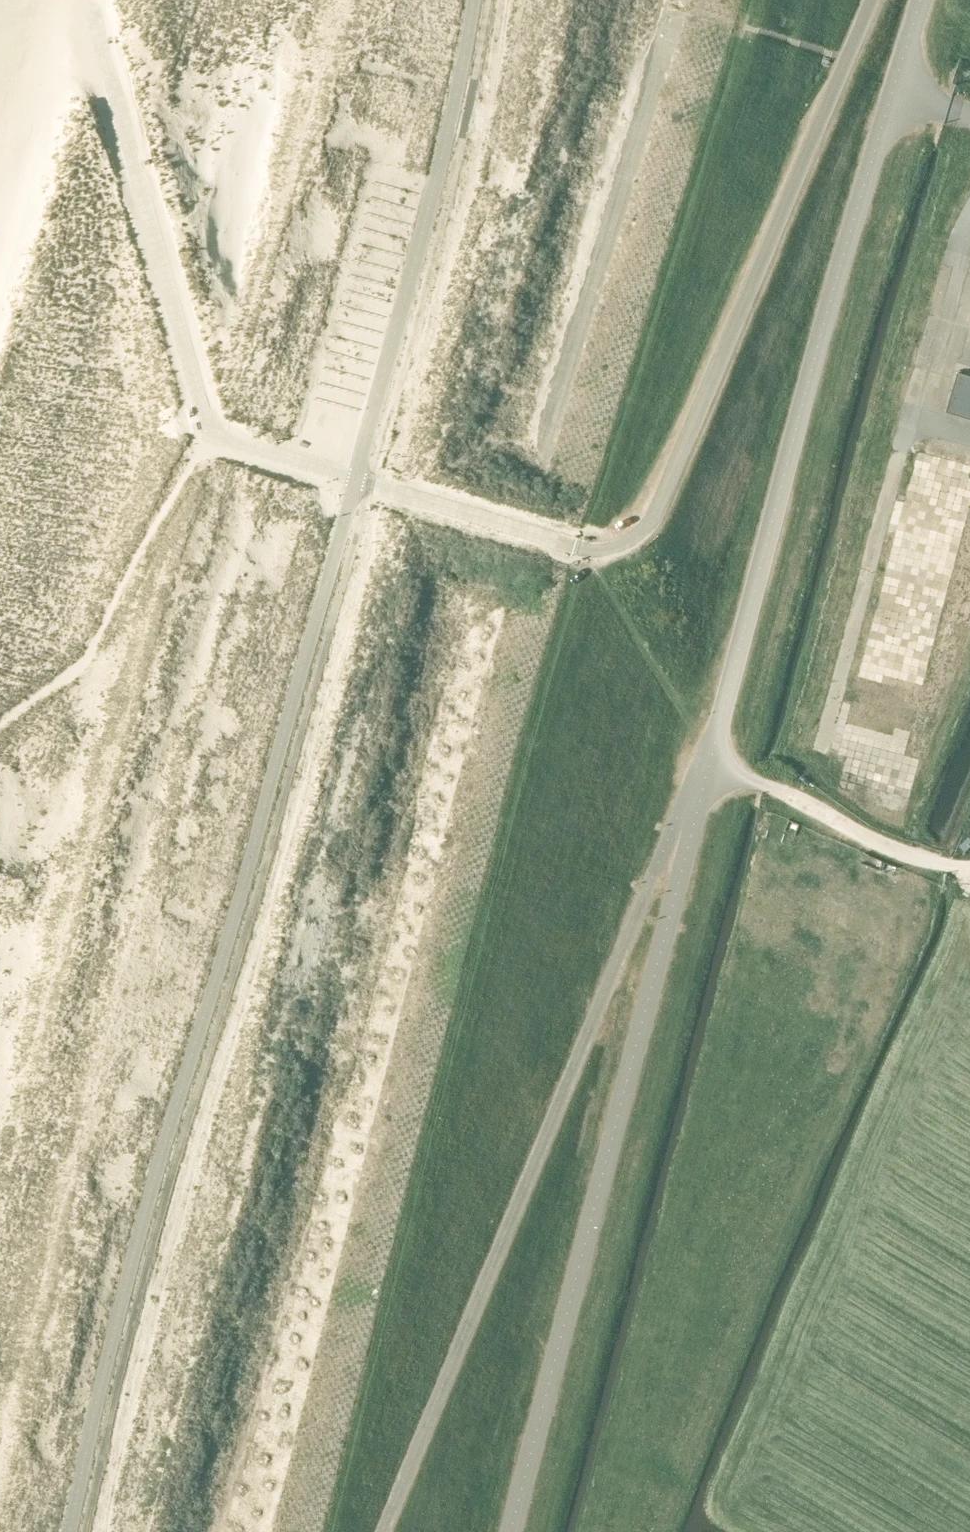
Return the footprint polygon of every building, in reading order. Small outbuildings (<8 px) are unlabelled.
[(958,372),(947,412),(969,419),(969,375),(958,372)]
